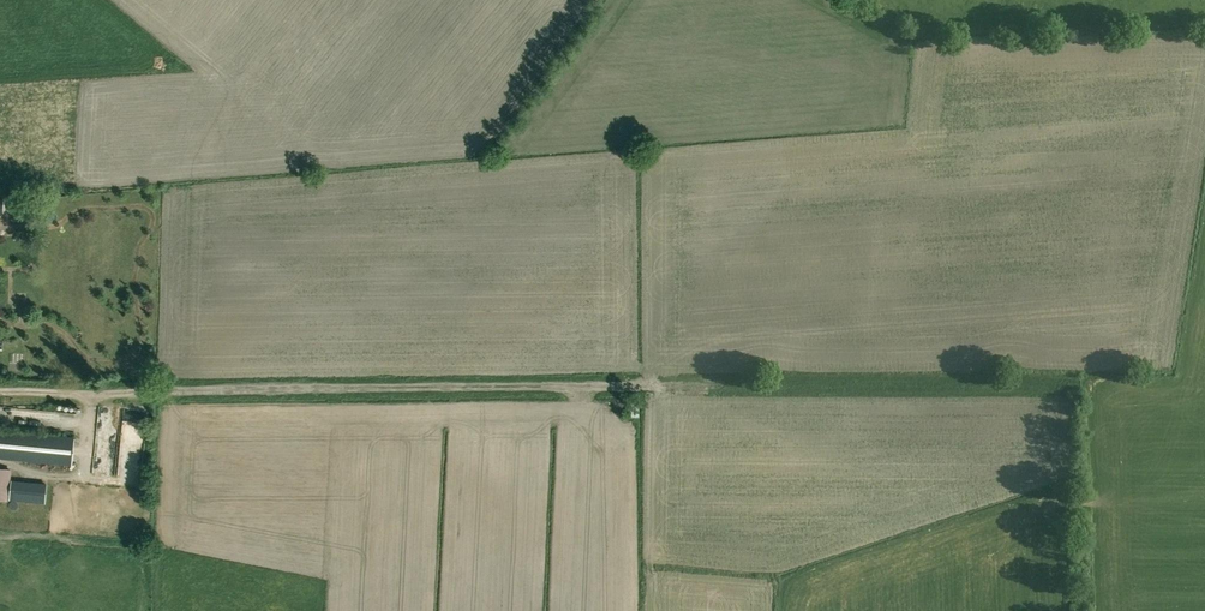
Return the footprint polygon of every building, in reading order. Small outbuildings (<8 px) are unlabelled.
[(639,400),(625,400),(625,416),(639,416),(639,400)] [(0,429),(0,458),(72,465),(74,437),(0,429)] [(123,452),(123,463),(143,464),(143,452),(123,452)] [(7,499),(10,469),(0,468),(0,499),(7,499)] [(11,479),(9,499),(45,503),(47,483),(11,479)]
